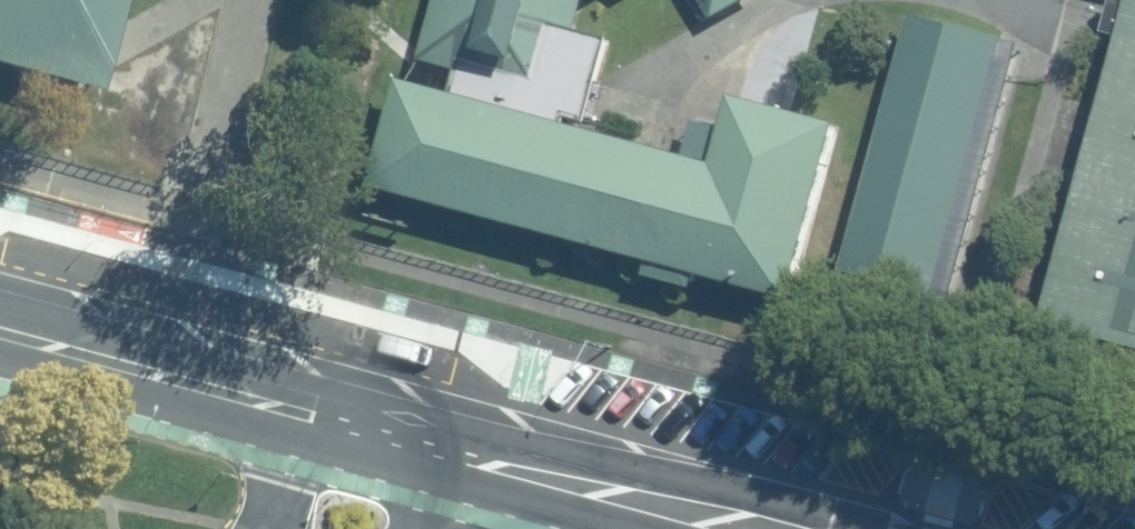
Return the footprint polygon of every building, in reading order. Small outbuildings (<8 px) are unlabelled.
[(102,64),(107,44),(114,26),(121,0),(0,0),(0,35),(102,64)] [(745,88),(724,158),(589,121),(594,102),(598,84),(612,34),(579,25),(586,0),(445,0),(430,54),(425,63),(420,72),(411,70),(381,179),(800,290),(845,117),(800,103),(745,88)] [(717,14),(742,0),(710,0),(717,14)] [(942,300),(1015,32),(919,5),(845,274),(942,300)] [(1126,42),(1055,319),(1134,340),(1134,10),(1126,42)]
